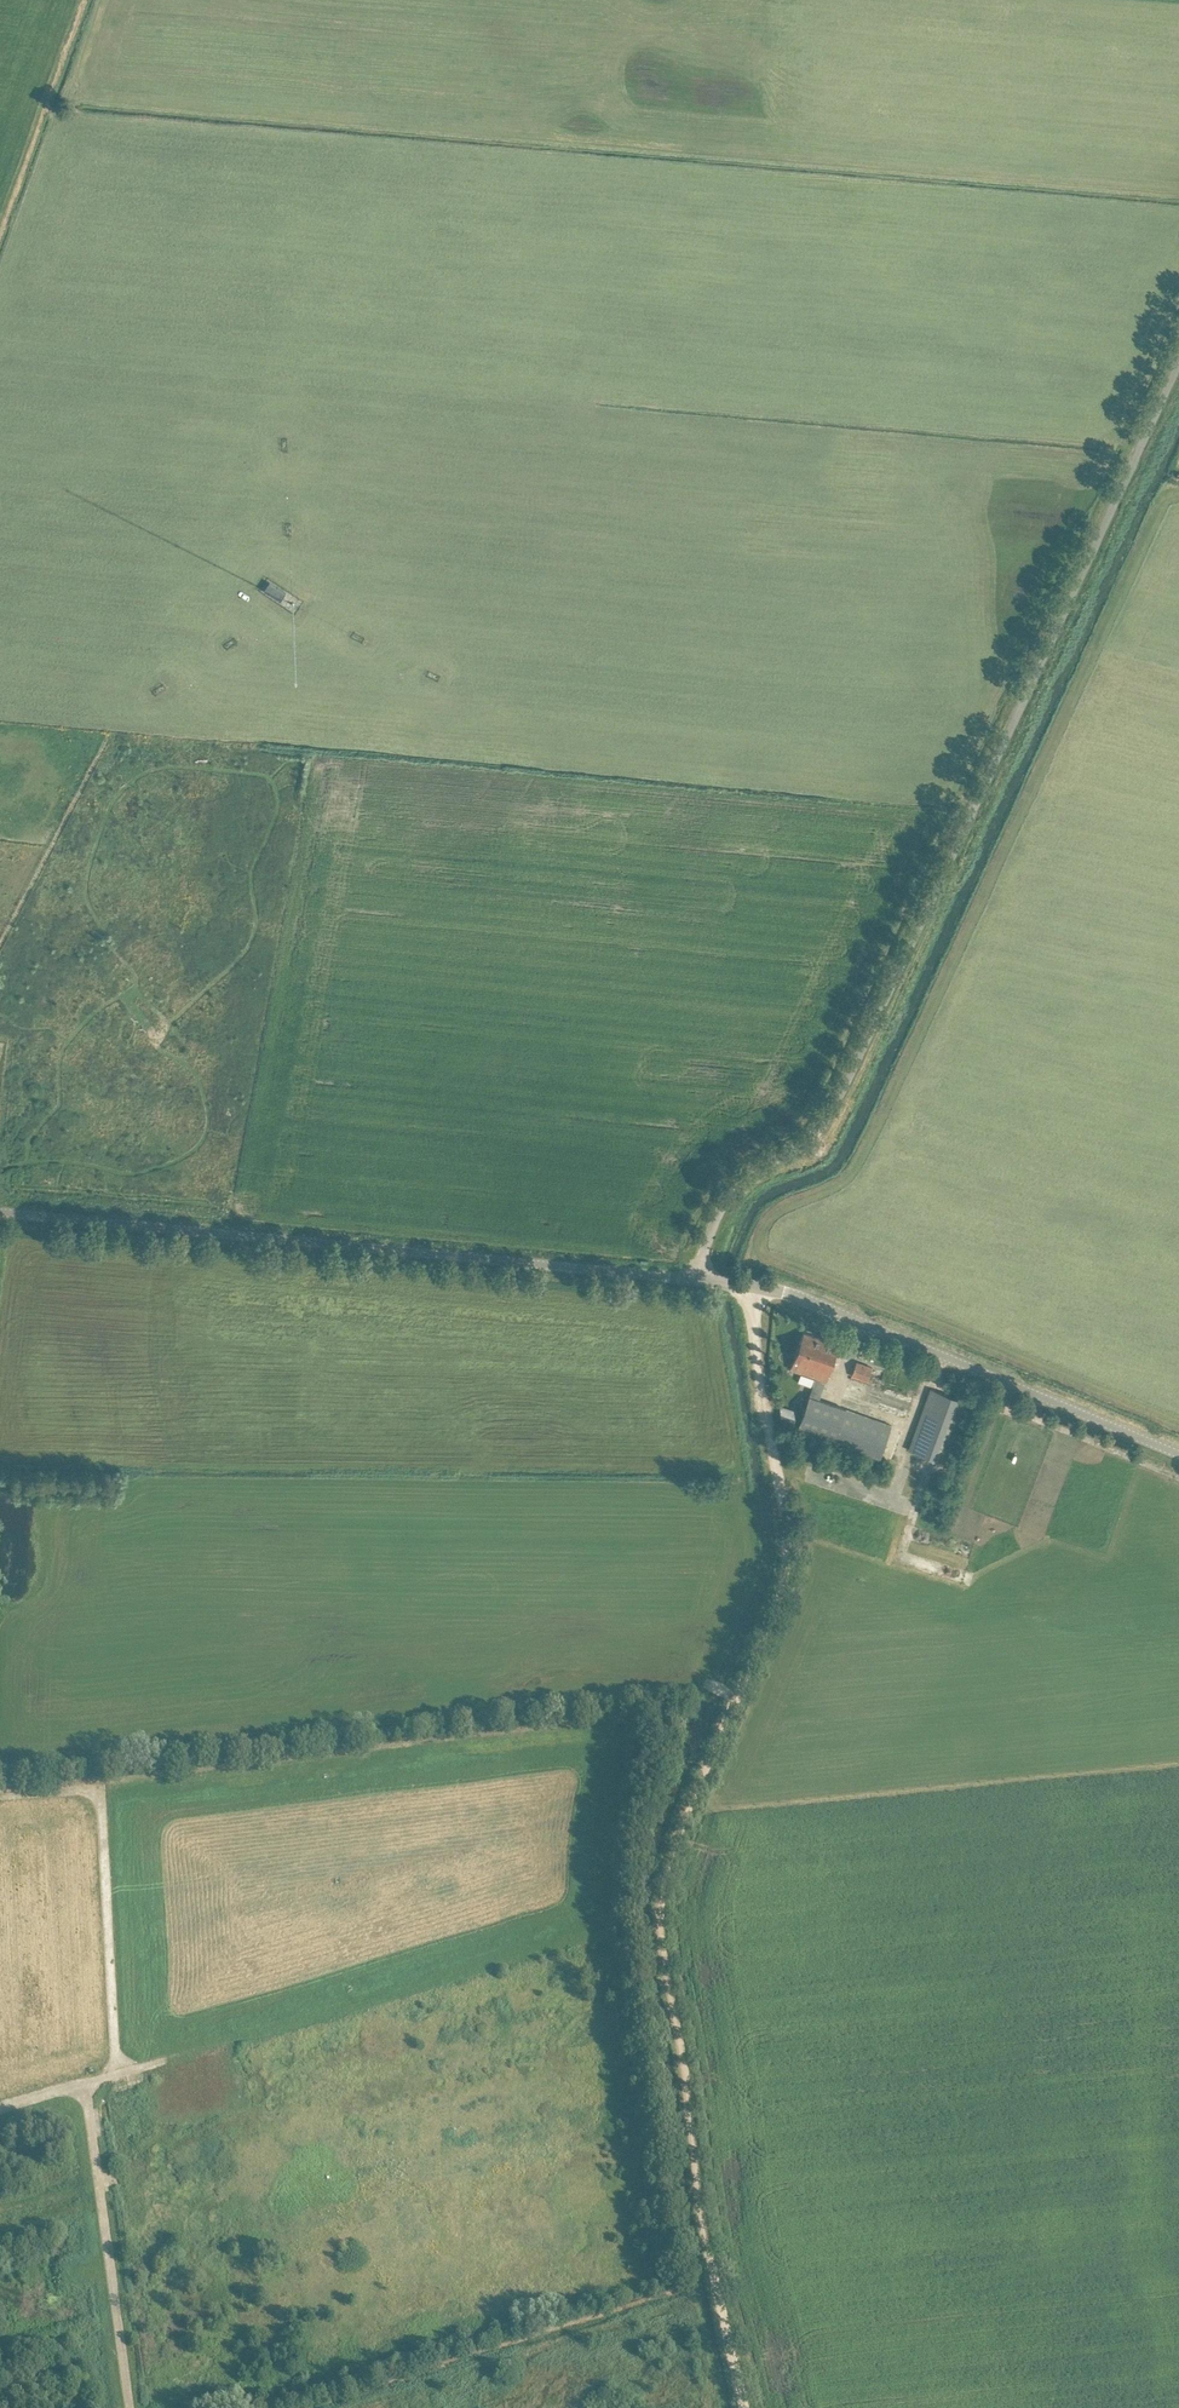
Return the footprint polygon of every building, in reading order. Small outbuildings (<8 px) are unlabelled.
[(286,593),(270,582),(264,590),(280,601),(286,593)] [(790,1368),(808,1375),(821,1338),(803,1332),(790,1368)] [(821,1338),(808,1375),(825,1381),(839,1344),(821,1338)] [(856,1361),(851,1375),(867,1381),(872,1367),(856,1361)] [(931,1388),(927,1399),(909,1449),(947,1463),(970,1402),(931,1388)] [(798,1426),(810,1430),(880,1456),(891,1425),(809,1395),(803,1412),(798,1426)] [(803,1412),(780,1404),(781,1420),(798,1426),(803,1412)]
